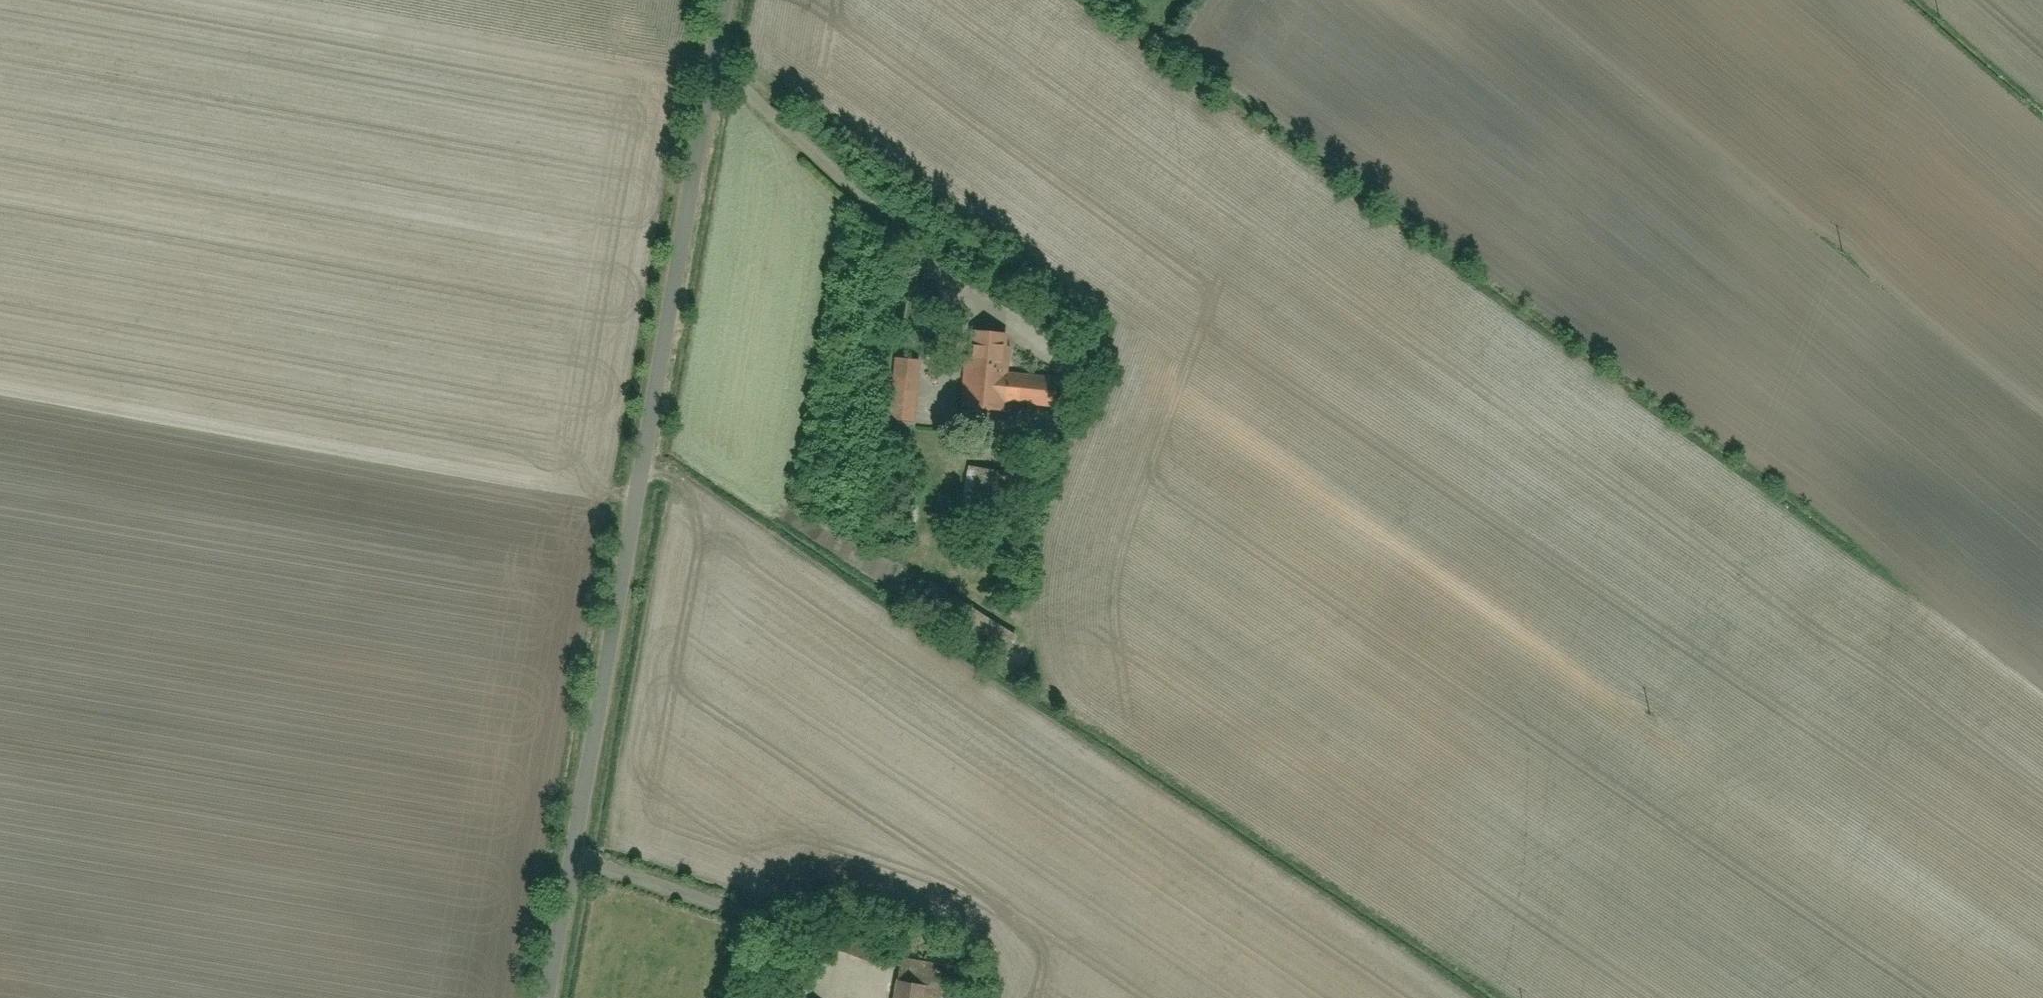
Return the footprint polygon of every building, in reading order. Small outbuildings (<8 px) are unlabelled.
[(1006,414),(1006,405),(1052,408),(1054,374),(1008,371),(1010,336),(967,334),(962,412),(1006,414)] [(893,363),(887,423),(916,426),(921,366),(893,363)] [(968,469),(962,503),(1012,511),(1017,476),(968,469)] [(845,932),(837,954),(885,970),(893,948),(845,932)] [(891,997),(942,997),(942,994),(893,986),(891,997)]
